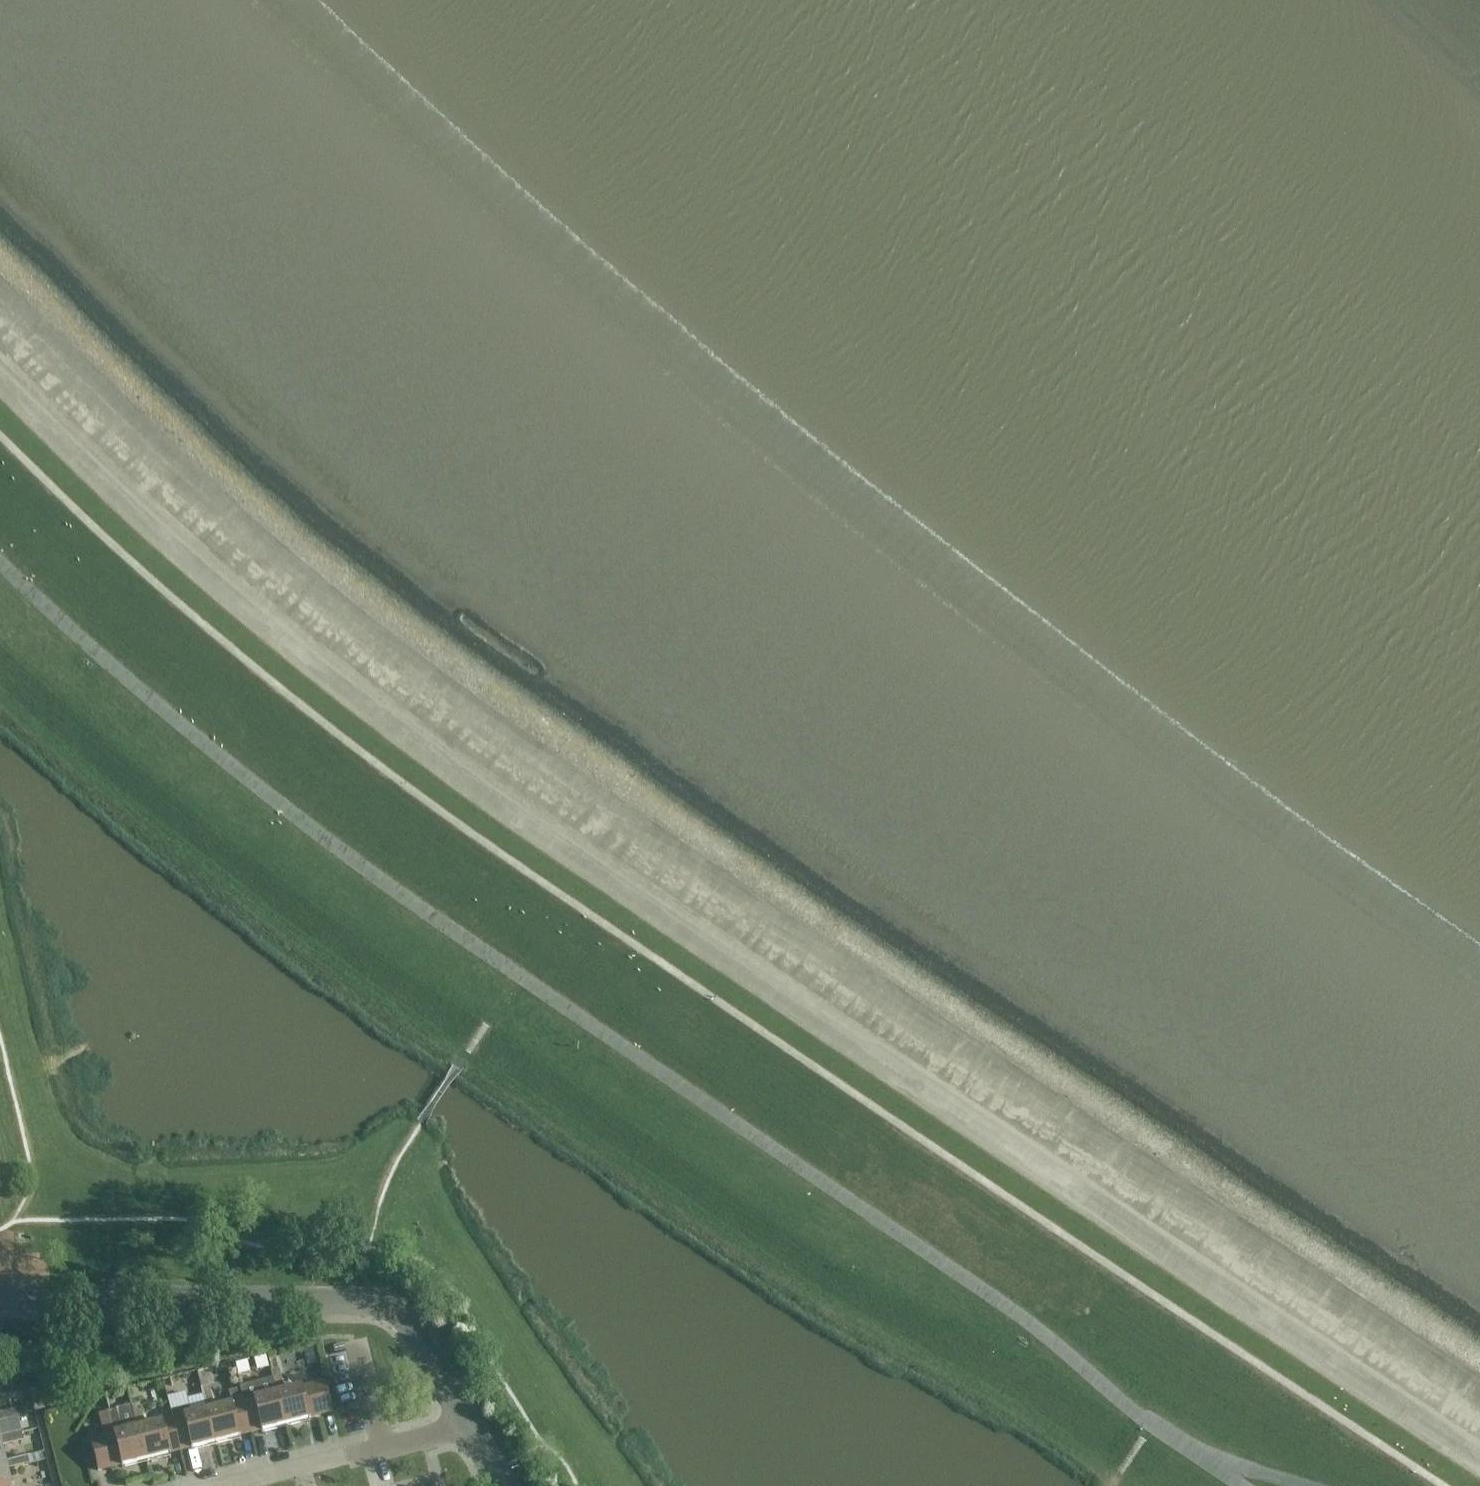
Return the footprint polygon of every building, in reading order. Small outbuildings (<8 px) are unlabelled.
[(279,1392),(287,1425),(311,1419),(310,1416),(334,1410),(327,1383),(303,1388),(303,1386),(286,1390),(281,1368),(273,1370),(274,1378),(278,1392),(279,1392)] [(278,1392),(274,1378),(240,1386),(245,1404),(251,1431),(261,1428),(262,1431),(287,1425),(279,1392),(278,1392)] [(12,1393),(10,1385),(0,1387),(0,1396),(12,1393)] [(251,1431),(245,1404),(234,1406),(233,1403),(216,1407),(211,1386),(203,1388),(208,1409),(209,1409),(217,1442),(241,1436),(241,1434),(251,1431)] [(182,1448),(175,1421),(174,1421),(164,1424),(163,1421),(146,1425),(141,1403),(133,1405),(138,1427),(139,1427),(147,1460),(171,1454),(171,1451),(182,1448)] [(139,1427),(138,1427),(133,1405),(132,1404),(116,1408),(116,1409),(109,1411),(114,1434),(105,1436),(105,1438),(92,1441),(99,1469),(122,1463),(123,1466),(147,1460),(139,1427)] [(208,1409),(193,1413),(191,1405),(171,1410),(174,1421),(175,1421),(182,1448),(192,1446),(192,1448),(217,1442),(209,1409),(208,1409)] [(18,1417),(16,1409),(0,1413),(0,1421),(18,1417)] [(6,1461),(3,1445),(24,1440),(22,1432),(0,1437),(1,1438),(0,1438),(0,1463),(7,1461),(6,1461)] [(45,1461),(43,1453),(35,1455),(37,1463),(45,1461)] [(13,1485),(8,1468),(30,1463),(28,1455),(6,1461),(7,1461),(0,1463),(0,1485),(11,1485),(13,1485)]
